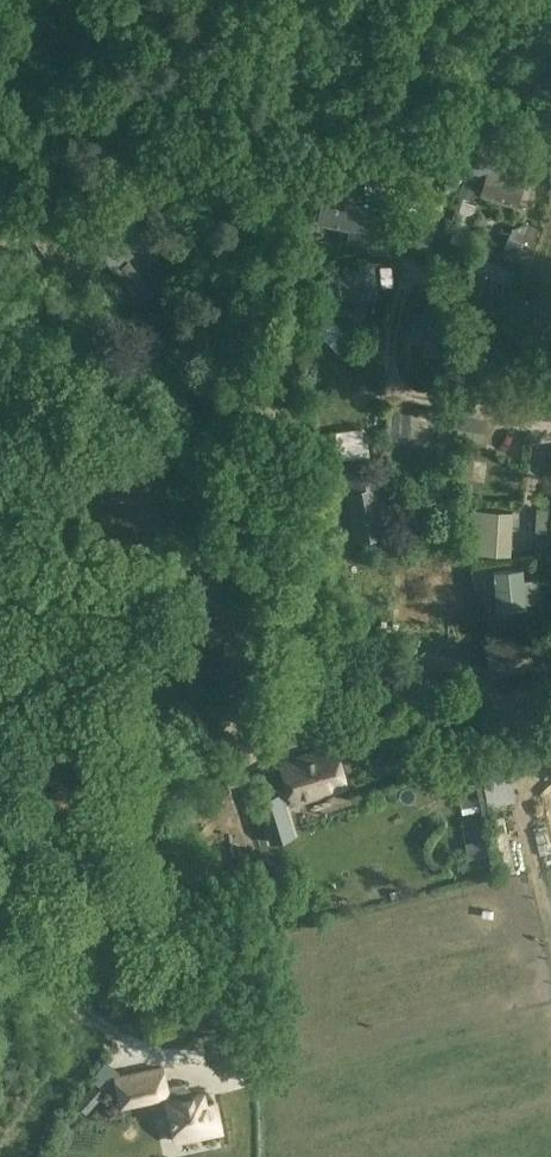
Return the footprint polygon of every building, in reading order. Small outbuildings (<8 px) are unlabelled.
[(533,141),(532,161),(547,162),(549,143),(533,141)] [(362,162),(363,172),(382,170),(381,160),(362,162)] [(486,168),(478,196),(516,207),(525,179),(486,168)] [(384,174),(366,176),(368,191),(386,189),(384,174)] [(464,185),(460,196),(475,200),(478,190),(464,185)] [(413,195),(396,236),(423,247),(441,206),(413,195)] [(324,199),(320,218),(351,224),(348,241),(364,243),(366,229),(370,208),(324,199)] [(128,215),(98,238),(117,264),(131,253),(136,249),(148,240),(143,235),(128,215)] [(523,264),(539,227),(513,218),(499,254),(523,264)] [(73,230),(63,234),(72,254),(82,250),(73,230)] [(473,250),(462,277),(504,295),(514,267),(473,250)] [(131,253),(117,264),(121,270),(122,269),(131,282),(137,289),(150,279),(144,272),(144,271),(131,253)] [(376,296),(372,265),(357,266),(358,274),(344,276),(346,293),(360,291),(361,298),(376,296)] [(131,282),(125,286),(139,304),(164,286),(150,268),(144,272),(150,279),(137,289),(131,282)] [(117,276),(97,292),(124,326),(144,311),(139,304),(125,286),(117,276)] [(412,311),(411,331),(427,333),(443,334),(444,315),(412,311)] [(318,345),(318,347),(332,347),(339,347),(340,324),(327,324),(319,324),(318,345)] [(403,415),(388,416),(389,457),(404,457),(403,415)] [(451,440),(438,440),(438,457),(451,457),(451,440)] [(346,493),(375,487),(374,486),(377,485),(373,465),(331,473),(334,495),(346,493)] [(377,499),(375,487),(346,493),(355,538),(383,533),(379,513),(377,499)] [(541,505),(550,505),(550,487),(542,487),(541,505)] [(392,496),(377,499),(379,513),(394,511),(392,496)] [(472,507),(470,551),(511,553),(513,509),(472,507)] [(522,570),(493,572),(497,611),(526,608),(522,570)] [(529,635),(535,672),(550,669),(550,631),(529,635)] [(529,635),(485,643),(488,660),(497,658),(501,679),(535,672),(529,635)] [(305,683),(307,664),(299,663),(296,682),(305,683)] [(287,670),(272,671),(272,686),(288,685),(287,670)] [(346,671),(339,670),(337,680),(345,681),(346,671)] [(266,727),(263,741),(279,743),(280,730),(266,727)] [(351,740),(333,746),(338,761),(355,756),(351,740)] [(338,761),(333,746),(282,763),(294,801),(345,784),(338,761)] [(505,772),(482,776),(487,804),(488,807),(511,804),(505,772)] [(475,785),(482,818),(487,817),(480,784),(475,785)] [(279,794),(256,801),(269,845),(293,837),(279,794)] [(513,871),(502,816),(491,818),(503,873),(513,871)] [(114,1076),(111,1077),(111,1079),(117,1108),(150,1100),(163,1097),(161,1086),(165,1085),(161,1068),(114,1076)] [(163,1097),(150,1100),(153,1115),(166,1112),(172,1139),(218,1129),(212,1102),(203,1104),(200,1093),(182,1096),(180,1082),(165,1085),(161,1086),(163,1097)]
